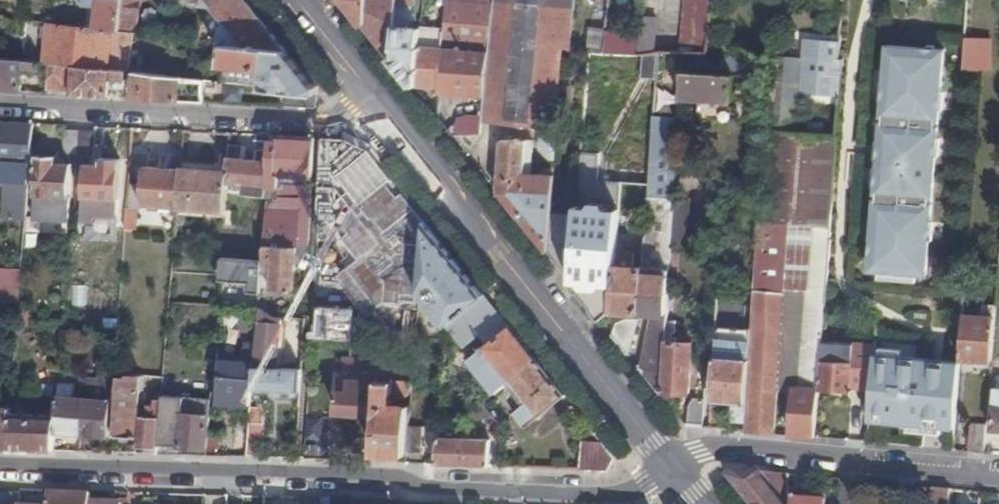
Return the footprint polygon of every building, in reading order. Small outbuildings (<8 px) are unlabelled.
[(120,31),(123,0),(86,0),(86,3),(85,5),(98,7),(96,27),(120,31)] [(136,32),(139,0),(123,0),(120,31),(134,32),(136,32)] [(290,52),(248,0),(203,0),(203,5),(213,6),(223,19),(222,43),(226,44),(290,52)] [(364,25),(365,23),(368,0),(343,0),(364,25)] [(364,25),(389,57),(391,54),(395,5),(395,0),(368,0),(365,23),(364,25)] [(444,32),(439,89),(439,95),(485,97),(494,0),(446,0),(444,32)] [(575,0),(494,0),(485,97),(483,116),(482,122),(517,126),(543,128),(541,141),(540,150),(549,159),(554,160),(562,49),(570,49),(575,0)] [(712,0),(686,0),(681,54),(686,55),(694,55),(704,55),(707,55),(712,0)] [(439,89),(444,32),(410,29),(410,6),(395,5),(391,54),(389,57),(414,87),(439,89)] [(640,55),(656,53),(659,21),(643,19),(642,34),(640,55)] [(135,73),(140,73),(140,67),(131,66),(134,32),(120,31),(96,27),(50,23),(46,63),(51,64),(49,88),(73,90),(73,94),(108,96),(109,88),(125,89),(126,72),(135,73)] [(604,53),(606,31),(591,30),(589,52),(604,53)] [(633,55),(640,55),(642,34),(606,31),(604,53),(633,55)] [(839,59),(841,37),(805,35),(803,59),(801,91),(842,96),(845,59),(839,59)] [(986,70),(989,70),(991,37),(966,35),(964,71),(986,70)] [(286,90),(319,94),(319,88),(290,52),(226,44),(223,64),(266,69),(265,80),(258,80),(257,86),(286,90)] [(922,66),(923,49),(887,46),(870,271),(928,276),(944,68),(922,66)] [(945,51),(923,49),(922,66),(944,68),(945,51)] [(736,59),(735,56),(713,55),(711,74),(693,72),(694,55),(686,55),(683,99),(732,101),(735,79),(736,59)] [(801,91),(803,59),(773,58),(762,196),(752,330),(745,423),(744,431),(774,434),(778,386),(794,186),(798,133),(801,91)] [(22,92),(24,69),(41,71),(41,63),(0,59),(0,90),(22,92)] [(748,60),(736,59),(735,79),(747,79),(748,60)] [(133,98),(204,102),(206,80),(140,73),(135,73),(133,98)] [(318,108),(319,94),(286,90),(285,106),(318,108)] [(457,115),(456,130),(460,136),(469,135),(470,115),(457,115)] [(483,116),(470,115),(469,135),(481,135),(482,122),(483,116)] [(681,121),(654,119),(644,268),(641,312),(642,312),(654,313),(642,370),(663,396),(663,393),(667,334),(673,248),(681,121)] [(0,121),(0,180),(9,181),(5,216),(27,218),(35,123),(0,121)] [(455,128),(448,130),(453,136),(460,136),(456,130),(455,128)] [(80,155),(82,130),(65,129),(63,149),(70,155),(80,155)] [(97,131),(82,130),(80,155),(79,165),(86,165),(84,198),(118,200),(121,160),(101,159),(101,166),(95,165),(97,131)] [(825,312),(839,136),(798,133),(794,186),(778,386),(795,388),(792,435),(816,438),(819,391),(823,343),(825,312)] [(278,141),(271,141),(268,196),(279,197),(280,189),(280,181),(298,182),(298,177),(313,177),(316,138),(279,136),(278,141)] [(338,140),(323,139),(322,163),(336,164),(338,140)] [(229,157),(228,171),(227,183),(245,184),(244,194),(268,196),(271,141),(255,140),(254,160),(242,159),(243,155),(235,154),(235,158),(229,157)] [(502,142),(499,180),(524,183),(525,173),(531,174),(534,142),(526,142),(525,143),(521,143),(521,141),(515,141),(515,142),(502,142)] [(34,217),(71,219),(73,165),(58,163),(58,156),(36,155),(34,217)] [(386,171),(374,155),(373,171),(370,232),(378,232),(379,228),(390,229),(391,226),(393,193),(385,193),(386,171)] [(370,232),(373,171),(357,171),(357,165),(345,165),(345,170),(329,169),(326,204),(363,206),(362,231),(370,232)] [(143,185),(128,184),(125,231),(133,231),(133,230),(135,230),(136,209),(142,209),(142,205),(171,207),(171,217),(178,218),(182,170),(144,167),(143,185)] [(182,168),(182,170),(178,218),(177,234),(191,234),(193,209),(202,210),(202,216),(208,217),(208,211),(227,212),(228,193),(227,192),(227,183),(228,171),(182,168)] [(499,180),(498,192),(547,253),(551,213),(554,176),(537,175),(531,174),(525,173),(524,183),(499,180)] [(279,197),(268,196),(265,246),(297,247),(309,248),(312,191),(280,189),(279,197)] [(591,211),(577,211),(577,215),(574,251),(617,253),(620,213),(597,211),(596,205),(591,205),(591,211)] [(551,213),(547,253),(572,284),(573,265),(574,251),(577,215),(551,213)] [(486,295),(426,220),(425,229),(422,269),(421,284),(420,292),(447,326),(486,295)] [(391,226),(390,229),(388,266),(403,267),(422,269),(425,229),(391,226)] [(297,247),(265,246),(263,262),(263,264),(268,264),(268,273),(273,274),(272,289),(295,290),(297,247)] [(616,268),(616,262),(617,253),(574,251),(573,265),(616,268)] [(263,264),(263,262),(223,258),(221,280),(251,283),(250,292),(262,293),(263,264)] [(641,312),(644,268),(632,268),(633,263),(616,262),(616,268),(613,310),(641,312)] [(573,265),(572,284),(601,320),(613,310),(616,268),(573,265)] [(422,269),(403,267),(401,282),(421,284),(422,269)] [(0,269),(0,302),(20,304),(23,270),(0,269)] [(539,362),(486,295),(447,326),(464,347),(482,336),(489,345),(469,360),(496,395),(508,385),(539,362)] [(20,304),(0,302),(0,319),(19,320),(19,310),(20,304)] [(190,304),(179,303),(179,312),(189,313),(190,304)] [(984,317),(996,318),(997,305),(985,304),(984,317)] [(278,365),(282,319),(274,318),(260,309),(259,322),(261,323),(257,363),(278,365)] [(29,310),(19,310),(19,320),(18,326),(28,326),(29,310)] [(962,359),(992,361),(996,318),(984,317),(966,316),(962,359)] [(617,323),(613,335),(630,356),(640,321),(626,319),(617,323)] [(745,423),(752,330),(717,326),(711,400),(733,402),(732,422),(745,423)] [(667,334),(663,393),(691,395),(694,345),(672,343),(673,335),(667,334)] [(874,346),(823,343),(819,391),(851,393),(852,389),(871,390),(873,355),(874,346)] [(253,390),(255,368),(255,363),(257,346),(247,344),(245,361),(222,359),(217,402),(251,405),(253,390)] [(382,348),(352,345),(351,359),(345,360),(344,379),(375,382),(380,382),(381,363),(382,348)] [(871,390),(869,421),(956,429),(961,374),(962,364),(943,362),(941,377),(932,375),(934,361),(873,355),(871,390)] [(943,362),(934,361),(932,375),(941,377),(943,362)] [(566,395),(539,362),(508,385),(524,404),(514,413),(526,428),(566,395)] [(380,382),(375,453),(408,455),(408,450),(410,426),(412,405),(392,404),(393,397),(405,398),(412,393),(415,366),(381,363),(380,382)] [(301,392),(302,369),(255,368),(253,390),(301,392)] [(143,376),(119,374),(115,436),(136,438),(136,447),(159,448),(159,445),(163,401),(156,400),(155,406),(150,405),(149,417),(139,416),(143,376)] [(164,377),(149,377),(149,387),(163,388),(164,377)] [(115,380),(82,378),(81,391),(80,398),(85,399),(83,434),(111,435),(115,380)] [(344,379),(339,378),(338,413),(373,414),(375,382),(344,379)] [(75,391),(77,391),(77,385),(61,384),(61,396),(75,397),(75,391)] [(42,385),(41,395),(55,396),(56,386),(42,385)] [(80,398),(81,391),(77,391),(75,391),(75,397),(61,396),(59,396),(57,416),(56,432),(83,434),(85,399),(80,398)] [(163,396),(163,401),(159,445),(208,448),(212,400),(163,396)] [(690,405),(688,426),(703,427),(706,400),(694,399),(690,405)] [(475,421),(492,417),(483,405),(470,415),(475,421)] [(247,457),(260,457),(262,424),(258,423),(260,407),(251,407),(247,457)] [(55,451),(56,432),(57,416),(11,413),(11,409),(0,408),(0,449),(55,451)] [(972,424),(970,452),(985,453),(987,425),(972,424)] [(410,426),(408,450),(423,451),(424,426),(410,426)] [(438,438),(437,465),(491,467),(491,440),(438,438)] [(583,442),(581,470),(610,471),(615,457),(604,443),(583,442)] [(323,455),(322,446),(308,446),(308,455),(323,455)] [(788,475),(763,472),(734,471),(728,476),(750,503),(786,503),(788,475)] [(857,481),(840,479),(838,503),(855,503),(857,481)] [(950,490),(931,488),(930,503),(950,503),(950,490)] [(52,492),(51,503),(91,503),(91,495),(52,492)] [(22,496),(0,495),(0,503),(21,503),(22,496)]
